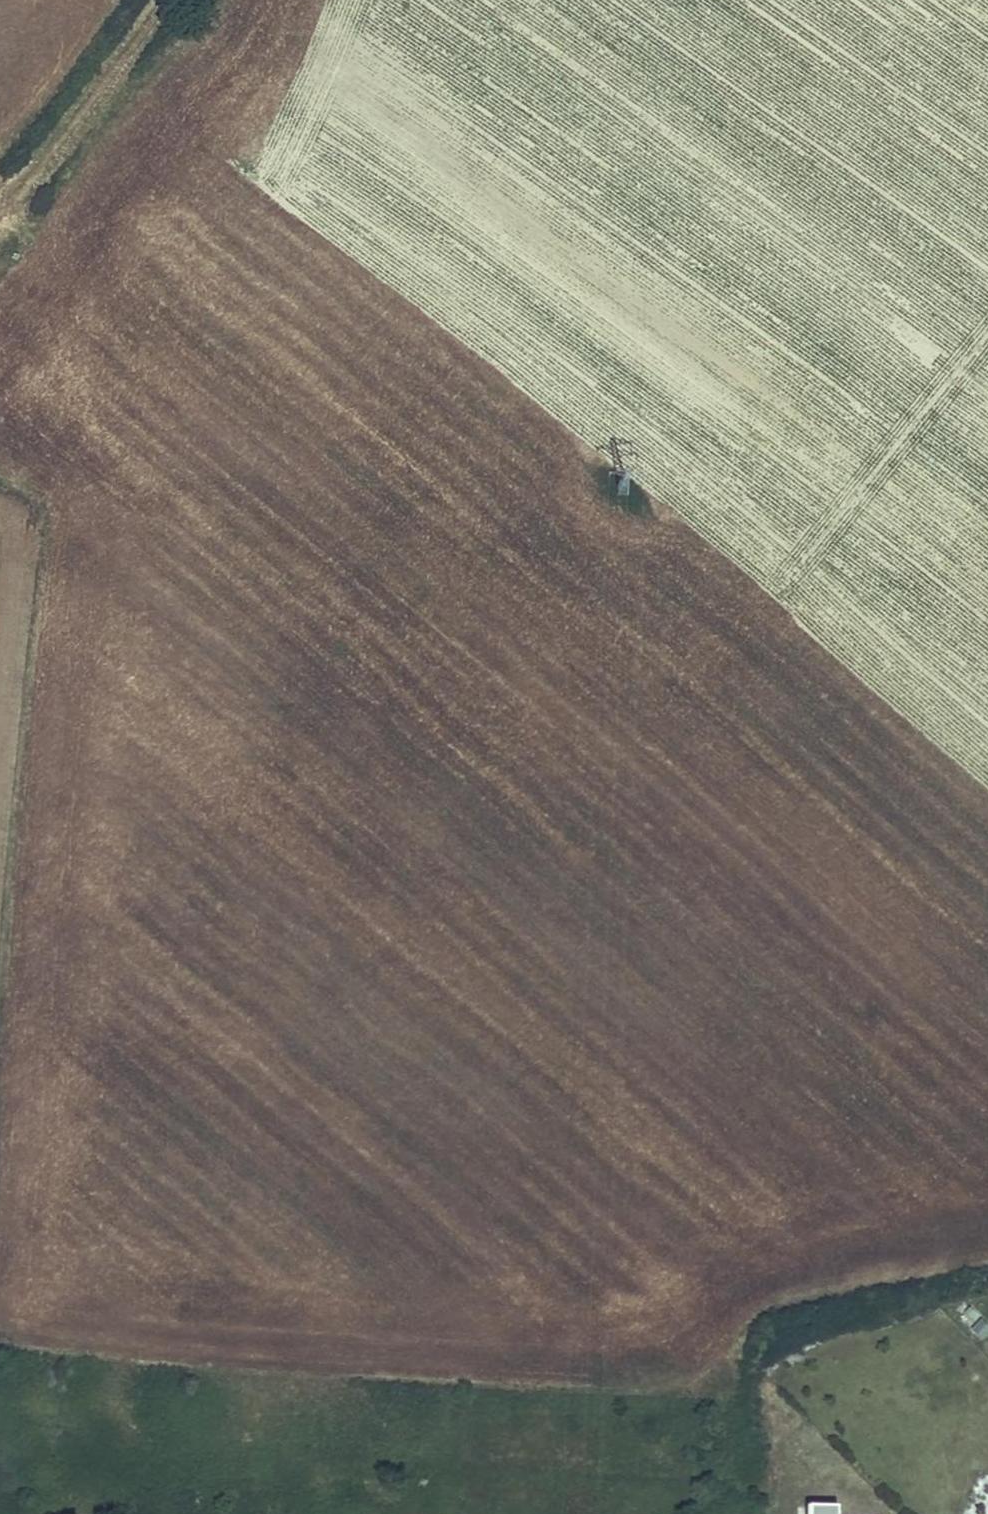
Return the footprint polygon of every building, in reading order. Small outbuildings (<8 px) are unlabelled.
[(987,1335),(987,1326),(985,1319),(969,1327),(975,1341),(987,1335)] [(807,1506),(808,1513),(839,1513),(839,1508),(807,1506)]
